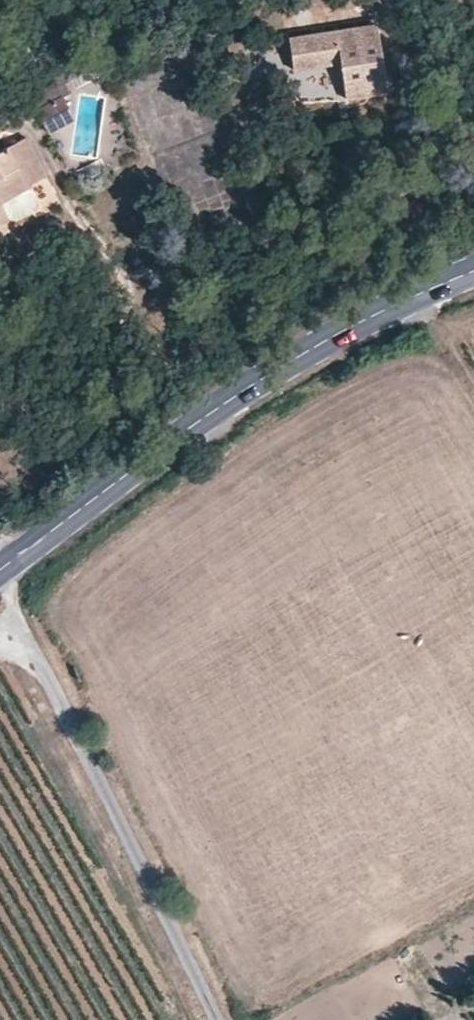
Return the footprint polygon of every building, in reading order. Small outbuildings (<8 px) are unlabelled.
[(387,92),(376,23),(288,36),(293,70),(340,62),(345,99),(387,92)] [(70,93),(65,84),(72,80),(66,70),(27,89),(37,109),(62,96),(62,97),(70,93)] [(62,97),(62,96),(37,109),(49,132),(74,119),(62,97)] [(46,176),(25,137),(0,150),(0,221),(6,218),(15,220),(34,210),(37,201),(28,185),(46,176)]
